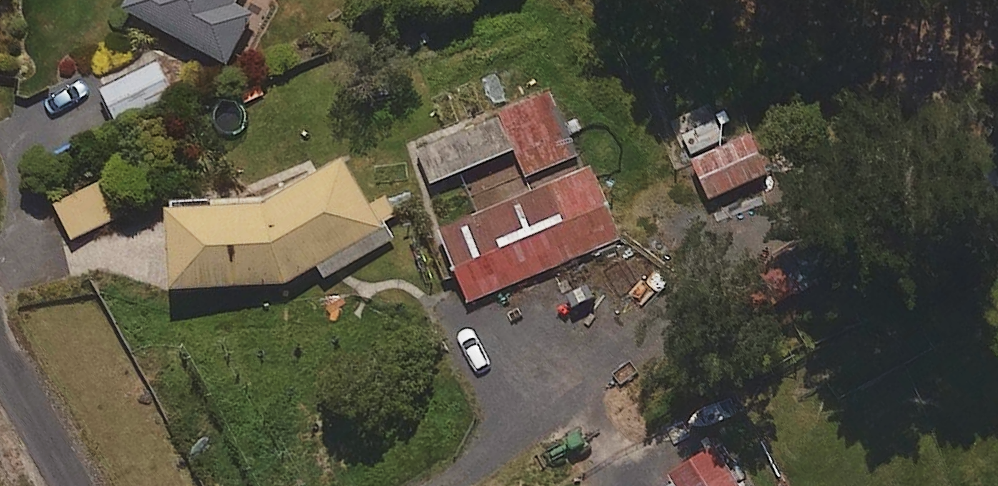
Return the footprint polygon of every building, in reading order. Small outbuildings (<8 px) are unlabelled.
[(239,0),(128,0),(124,8),(229,62),(254,14),(236,5),(239,0)] [(117,124),(172,96),(155,63),(100,91),(117,124)] [(549,88),(416,144),(433,184),(513,150),(524,175),(576,153),(549,88)] [(725,138),(707,102),(671,120),(690,156),(725,138)] [(709,200),(767,175),(751,139),(693,164),(709,200)] [(341,159),(266,206),(172,213),(165,214),(169,292),(284,285),(318,268),(325,279),(391,238),(383,225),(397,216),(385,196),(370,205),(341,159)] [(468,303),(620,240),(589,165),(437,229),(468,303)] [(139,207),(120,170),(52,206),(71,242),(139,207)] [(807,288),(788,257),(754,278),(773,309),(807,288)] [(717,450),(671,477),(675,484),(672,485),(738,485),(717,450)]
